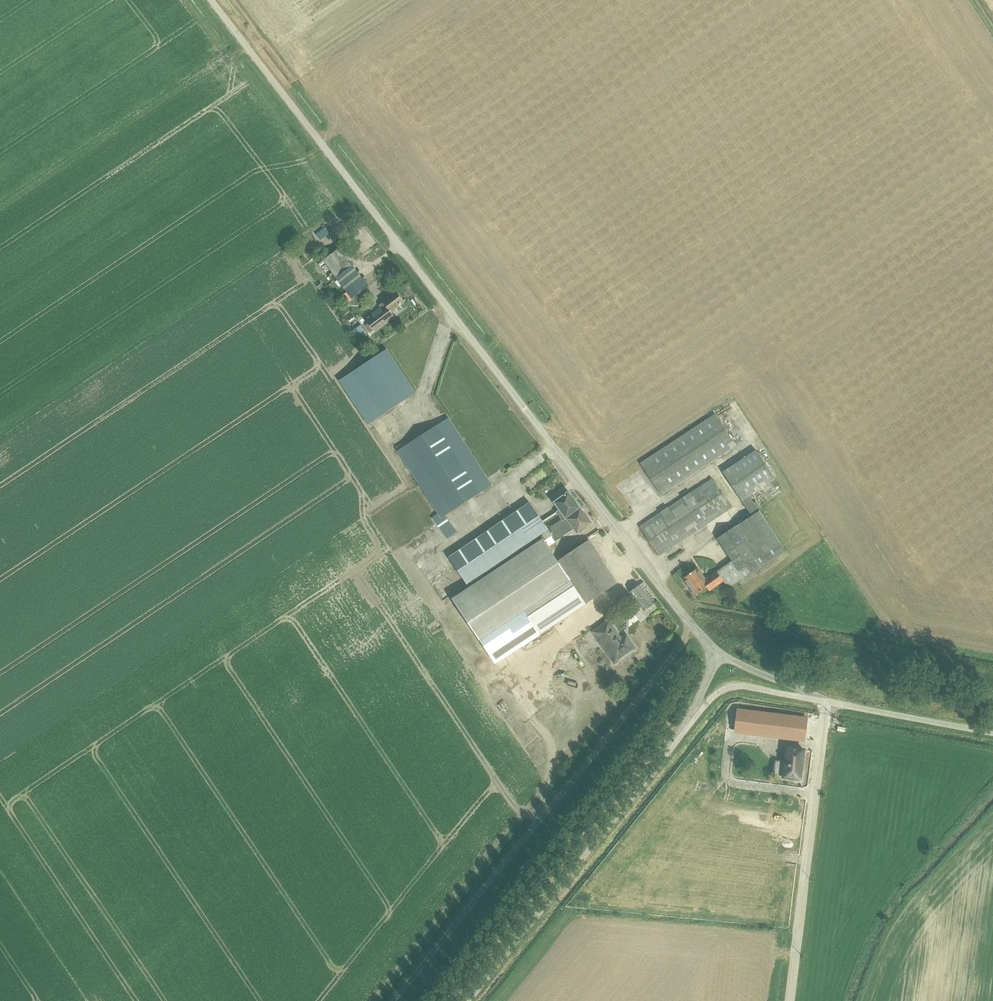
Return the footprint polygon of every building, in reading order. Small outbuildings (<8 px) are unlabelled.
[(325,227),(316,234),(321,240),(330,233),(325,227)] [(339,249),(324,261),(336,278),(347,293),(342,296),(348,303),(353,299),(352,299),(368,286),(352,266),(339,249)] [(368,323),(365,325),(370,332),(374,330),(393,315),(391,311),(404,302),(405,302),(396,291),(396,292),(379,305),(381,307),(365,319),(368,323)] [(359,325),(352,331),(358,339),(365,333),(359,325)] [(387,349),(353,371),(339,380),(368,424),(382,415),(416,393),(387,349)] [(715,413),(640,463),(661,495),(736,446),(715,413)] [(449,418),(398,451),(439,513),(432,518),(446,539),(456,533),(445,516),(492,485),(449,418)] [(697,569),(684,578),(695,595),(698,593),(702,590),(707,587),(709,591),(723,581),(728,588),(750,573),(751,574),(785,551),(760,510),(762,509),(761,507),(757,501),(754,503),(750,496),(775,479),(756,450),(723,471),(752,515),(717,538),(732,561),(720,570),(719,569),(706,578),(698,567),(696,568),(697,569)] [(707,481),(640,527),(658,555),(732,508),(712,478),(707,481)] [(562,521),(581,508),(569,492),(554,502),(559,510),(543,521),(530,502),(449,557),(454,565),(468,585),(522,547),(540,535),(548,530),(551,534),(565,525),(562,521)] [(551,534),(548,530),(542,535),(550,545),(573,529),(578,534),(592,523),(581,508),(562,521),(565,525),(551,534)] [(571,581),(558,561),(543,539),(453,599),(495,663),(522,645),(523,647),(540,635),(525,611),(571,581)] [(558,561),(571,581),(586,603),(618,583),(590,540),(585,543),(558,561)] [(525,611),(540,635),(587,604),(586,603),(571,581),(525,611)] [(645,611),(655,603),(658,601),(644,582),(630,592),(645,611)] [(655,603),(645,611),(648,616),(659,608),(655,603)] [(609,621),(593,632),(615,663),(636,648),(629,639),(626,641),(624,637),(621,639),(609,621)] [(737,708),(734,733),(805,741),(808,716),(737,708)] [(775,759),(774,775),(782,776),(782,779),(802,781),(806,748),(786,745),(784,760),(775,759)]
